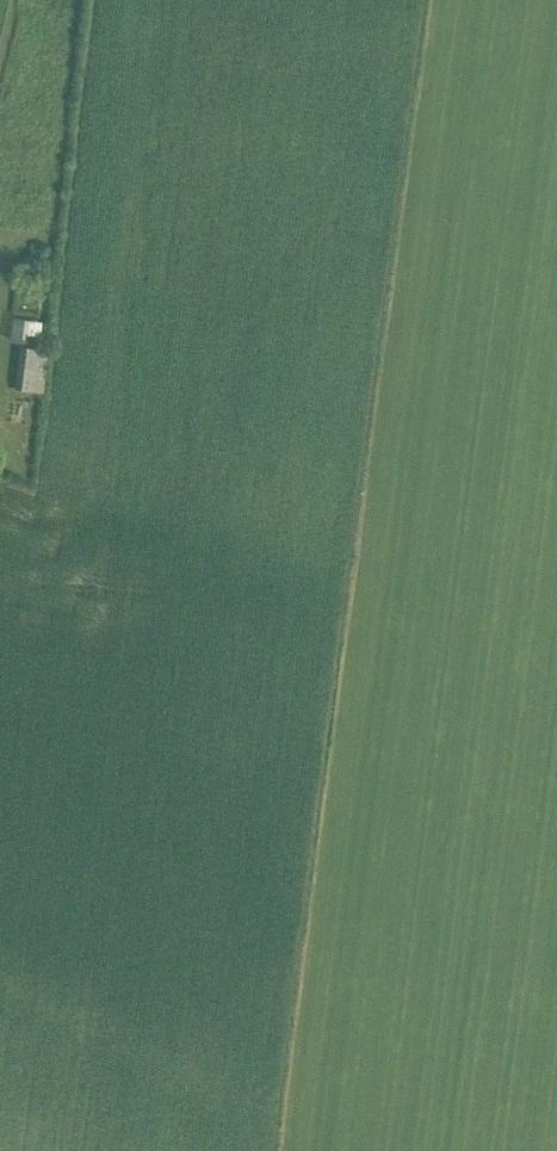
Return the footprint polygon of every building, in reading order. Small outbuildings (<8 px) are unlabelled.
[(3,336),(0,345),(0,405),(4,406),(4,403),(28,410),(35,384),(13,377),(24,342),(3,336)]
